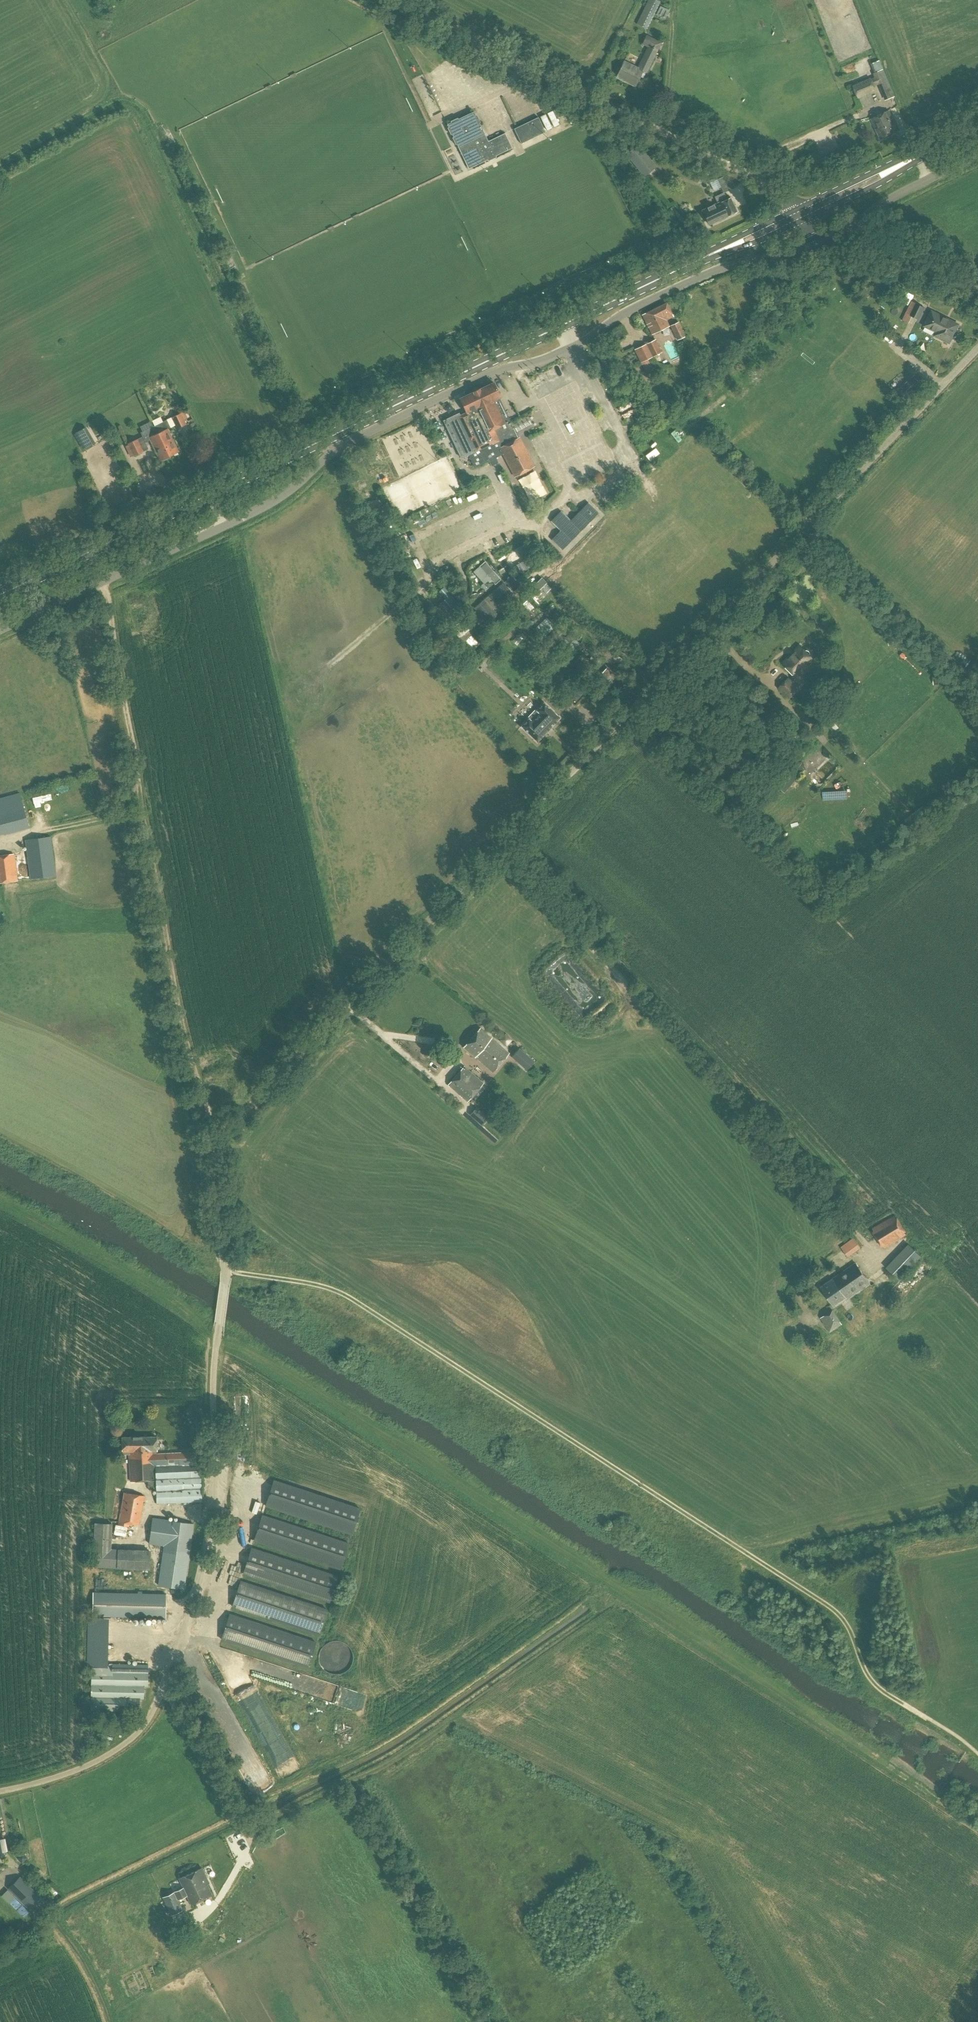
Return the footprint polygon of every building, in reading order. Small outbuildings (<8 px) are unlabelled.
[(661,1),(657,0),(648,0),(636,24),(647,29),(661,1)] [(647,73),(661,43),(647,35),(643,44),(648,47),(638,68),(625,61),(617,77),(635,86),(643,71),(647,73)] [(871,77),(853,85),(858,99),(876,91),(875,86),(878,85),(885,101),(895,97),(883,69),(882,70),(875,72),(873,73),(874,77),(872,78),(871,77)] [(489,141),(474,111),(448,124),(462,155),(467,152),(474,167),(513,148),(505,133),(489,141)] [(893,119),(889,111),(871,119),(876,129),(881,139),(898,131),(893,119)] [(521,144),(545,132),(538,117),(514,129),(521,144)] [(549,137),(563,134),(559,119),(546,123),(549,137)] [(494,136),(506,131),(504,124),(491,129),(494,136)] [(644,177),(653,170),(657,167),(638,144),(625,154),(644,177)] [(714,190),(722,186),(719,178),(710,182),(714,190)] [(723,182),(726,191),(737,187),(735,179),(723,182)] [(722,197),(721,194),(715,197),(718,203),(700,211),(704,219),(706,218),(709,225),(717,221),(718,223),(729,218),(728,216),(737,212),(730,198),(729,196),(726,198),(725,196),(722,197)] [(852,271),(861,276),(865,268),(856,264),(852,271)] [(873,288),(866,294),(870,299),(877,294),(873,288)] [(916,304),(911,301),(902,320),(909,324),(912,316),(918,319),(924,308),(916,304)] [(652,334),(669,326),(666,320),(673,317),(666,303),(642,315),(652,334)] [(949,343),(957,326),(945,320),(946,318),(931,311),(924,326),(936,332),(935,335),(949,343)] [(678,340),(686,336),(679,321),(670,326),(678,340)] [(652,357),(662,352),(655,339),(646,344),(652,357)] [(893,390),(902,398),(916,382),(907,374),(893,390)] [(500,397),(494,383),(480,389),(479,389),(473,392),(460,399),(466,412),(460,415),(458,413),(444,420),(461,457),(468,454),(475,468),(489,461),(491,466),(499,463),(496,457),(503,454),(515,476),(534,466),(519,438),(518,439),(499,398),(500,397)] [(172,417),(175,425),(177,429),(187,424),(185,420),(181,413),(172,417)] [(170,427),(175,425),(172,417),(167,420),(141,432),(142,436),(137,439),(143,451),(148,449),(145,442),(151,440),(160,461),(178,452),(167,429),(170,427)] [(85,449),(95,443),(86,427),(76,433),(85,449)] [(128,443),(128,445),(133,455),(134,456),(143,451),(137,439),(128,443)] [(655,449),(646,456),(650,462),(655,458),(654,457),(659,453),(655,449)] [(465,512),(470,510),(465,497),(460,499),(465,512)] [(367,515),(381,508),(377,499),(363,505),(367,515)] [(562,549),(598,513),(589,503),(571,521),(561,512),(552,521),(561,531),(552,540),(562,549)] [(616,520),(620,525),(629,518),(625,513),(616,520)] [(609,541),(614,536),(602,524),(598,528),(609,541)] [(516,562),(518,565),(530,560),(524,548),(518,551),(522,559),(516,562)] [(487,588),(494,583),(495,584),(500,579),(484,562),(479,566),(490,579),(484,585),(487,588)] [(512,574),(505,581),(513,591),(521,584),(512,574)] [(538,590),(545,586),(542,580),(534,585),(538,590)] [(490,627),(501,617),(493,609),(513,592),(503,582),(488,595),(474,608),(490,627)] [(444,599),(437,605),(447,618),(459,607),(443,587),(437,592),(444,599)] [(538,613),(526,600),(522,604),(529,612),(522,618),(528,623),(538,613)] [(422,620),(419,616),(418,617),(413,612),(410,614),(418,624),(422,620)] [(467,615),(455,626),(463,635),(475,624),(467,615)] [(545,618),(534,629),(543,638),(554,627),(545,618)] [(432,626),(427,631),(430,635),(441,626),(435,619),(430,623),(432,626)] [(899,645),(898,637),(888,638),(888,646),(899,645)] [(796,675),(812,658),(800,646),(783,663),(796,675)] [(582,654),(573,663),(581,670),(590,661),(582,654)] [(616,676),(620,671),(606,657),(601,662),(607,668),(593,683),(598,688),(612,672),(616,676)] [(941,677),(933,677),(933,685),(942,684),(941,677)] [(789,698),(798,689),(788,679),(779,688),(789,698)] [(576,702),(580,697),(574,691),(569,695),(576,702)] [(529,718),(520,726),(537,743),(561,718),(544,702),(535,711),(539,714),(532,721),(529,718)] [(832,760),(813,777),(821,785),(839,768),(832,760)] [(796,773),(806,770),(803,761),(793,765),(796,773)] [(846,787),(824,788),(825,797),(846,796),(846,787)] [(29,827),(20,793),(0,799),(0,833),(5,832),(6,833),(29,827)] [(928,812),(922,804),(905,818),(910,826),(928,812)] [(31,879),(56,876),(51,837),(26,840),(31,879)] [(17,881),(14,854),(0,856),(0,883),(17,881)] [(493,1072),(509,1053),(480,1029),(464,1047),(493,1072)] [(511,1056),(519,1062),(525,1055),(518,1049),(511,1056)] [(468,1101),(483,1083),(464,1066),(448,1085),(468,1101)] [(476,1120),(481,1113),(476,1108),(470,1115),(476,1120)] [(885,1247),(905,1235),(894,1217),(873,1228),(885,1247)] [(848,1257),(861,1248),(853,1237),(840,1247),(848,1257)] [(898,1278),(920,1255),(910,1245),(887,1268),(898,1278)] [(819,1263),(822,1269),(830,1265),(827,1259),(819,1263)] [(835,1307),(870,1283),(856,1263),(821,1287),(835,1307)] [(830,1332),(842,1324),(833,1310),(821,1318),(830,1332)] [(811,1335),(805,1340),(809,1346),(815,1342),(811,1335)] [(157,1454),(157,1436),(122,1437),(122,1454),(129,1454),(131,1481),(148,1481),(148,1487),(156,1487),(157,1503),(202,1501),(201,1465),(197,1465),(196,1452),(157,1454)] [(360,1507),(274,1479),(265,1505),(352,1533),(360,1507)] [(139,1525),(144,1496),(124,1492),(119,1521),(119,1525),(129,1526),(130,1523),(139,1525)] [(262,1514),(253,1541),(340,1569),(349,1543),(262,1514)] [(152,1518),(149,1542),(164,1545),(159,1585),(184,1588),(193,1523),(152,1518)] [(150,1569),(151,1550),(118,1548),(111,1548),(112,1523),(94,1522),(93,1549),(94,1549),(93,1567),(150,1569)] [(329,1601),(338,1576),(251,1548),(243,1573),(329,1601)] [(327,1609),(241,1581),(232,1606),(318,1635),(327,1609)] [(166,1594),(94,1592),(93,1616),(165,1618),(166,1594)] [(229,1615),(225,1613),(224,1616),(229,1617),(221,1639),(307,1668),(316,1642),(230,1614),(229,1615)] [(148,1686),(148,1664),(113,1664),(113,1672),(92,1671),(91,1710),(140,1711),(140,1698),(144,1698),(144,1685),(148,1686)] [(283,1682),(284,1667),(274,1667),(274,1682),(283,1682)] [(247,1712),(258,1706),(248,1686),(237,1692),(247,1712)] [(17,1847),(11,1852),(22,1862),(27,1857),(17,1847)] [(191,1904),(211,1894),(205,1880),(207,1879),(202,1868),(180,1878),(184,1887),(158,1899),(160,1904),(165,1902),(171,1915),(183,1910),(178,1899),(187,1895),(191,1904)] [(24,1919),(42,1899),(20,1876),(1,1896),(24,1919)]
